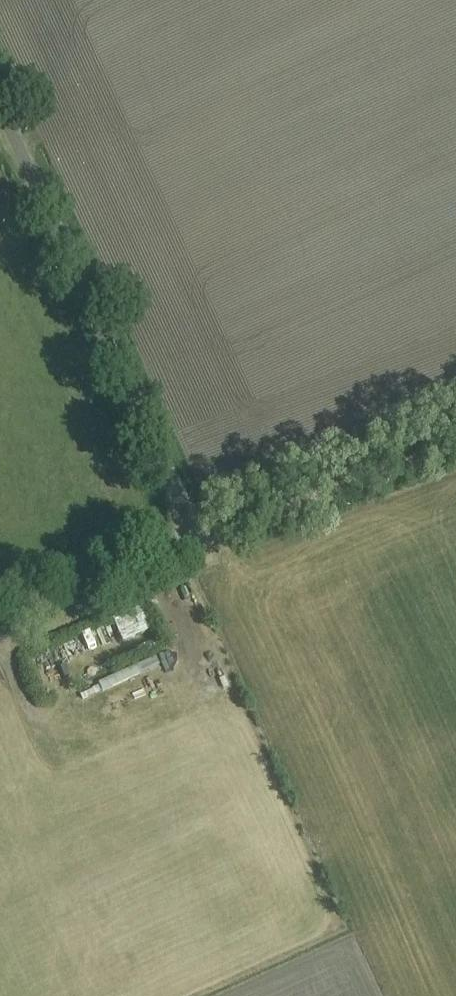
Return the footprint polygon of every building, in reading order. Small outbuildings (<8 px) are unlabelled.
[(141,608),(114,619),(123,641),(150,630),(141,608)] [(155,655),(98,681),(102,690),(159,665),(155,655)]
